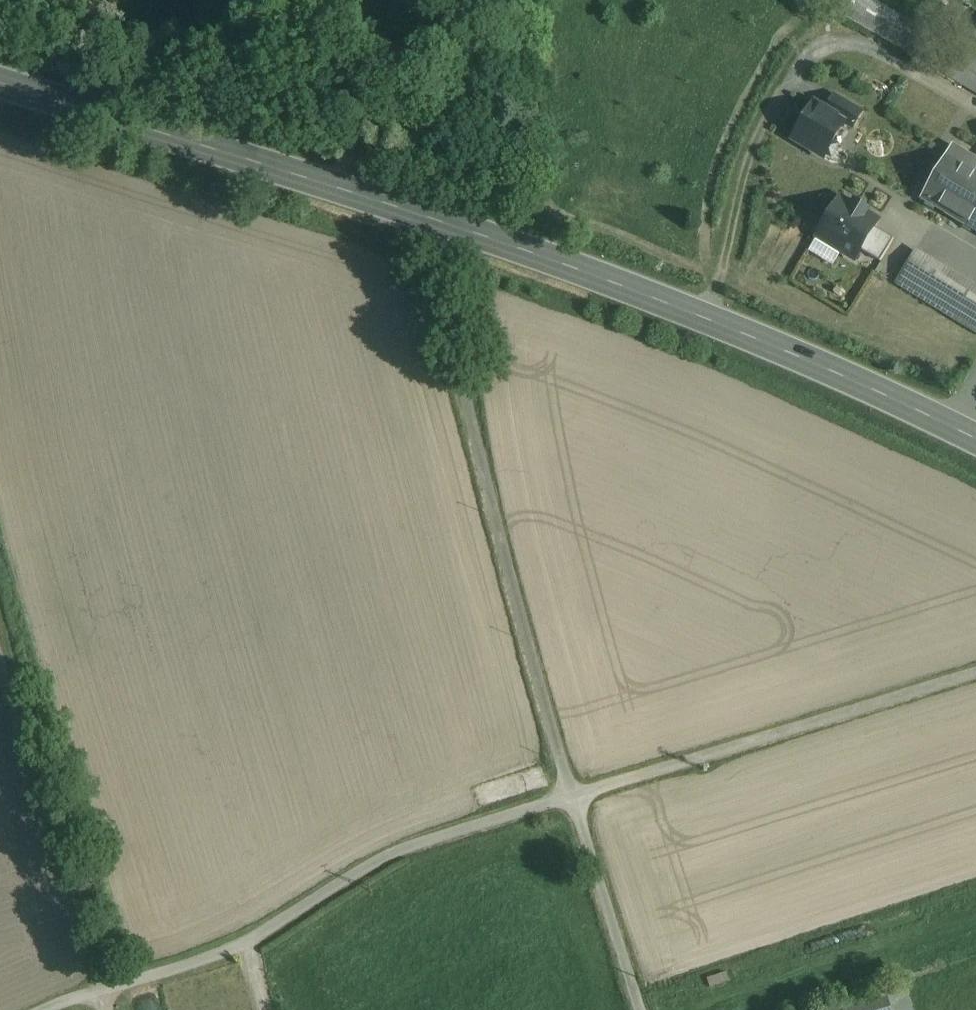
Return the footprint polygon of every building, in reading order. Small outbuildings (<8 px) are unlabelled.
[(879,0),(856,0),(846,18),(975,93),(975,55),(879,0)] [(862,112),(834,96),(826,110),(845,121),(845,123),(853,128),(862,112)] [(826,110),(814,103),(793,138),(824,157),(826,154),(831,157),(838,145),(833,142),(845,123),(845,121),(826,110)] [(948,152),(921,198),(952,216),(975,176),(975,169),(948,152)] [(952,216),(975,230),(975,176),(952,216)] [(853,206),(840,199),(818,236),(855,258),(877,221),(865,213),(867,210),(855,203),(853,206)] [(915,250),(896,282),(975,330),(975,287),(915,250)] [(838,1009),(892,1009),(888,995),(838,1009)]
